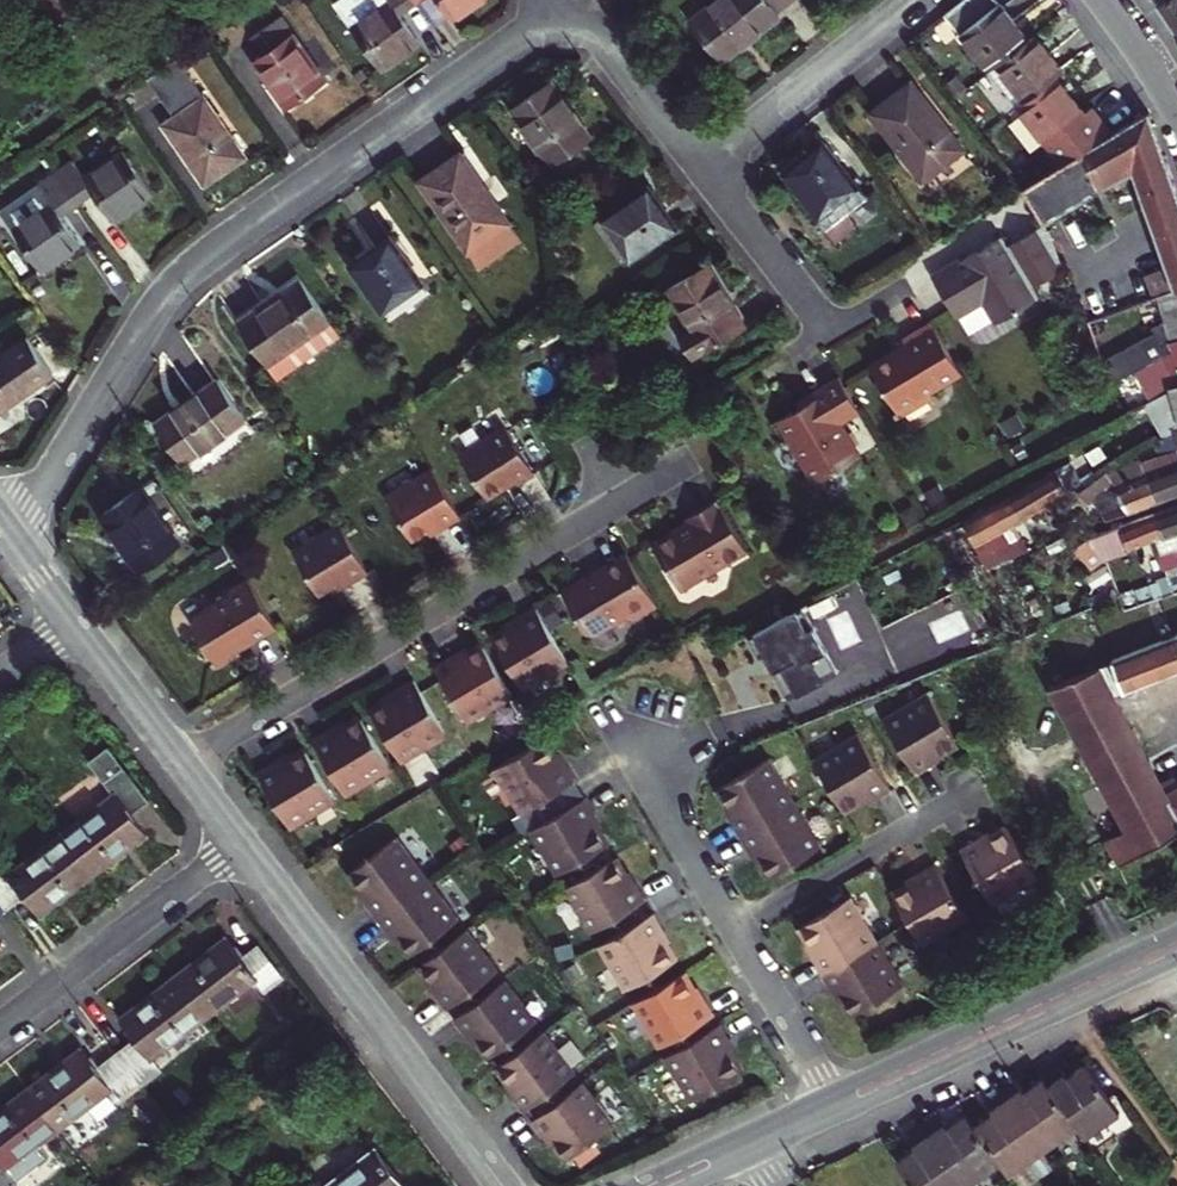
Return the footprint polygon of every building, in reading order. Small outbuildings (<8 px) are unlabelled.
[(417,2),(416,0),(344,0),(337,4),(384,69),(402,56),(420,42),(401,14),(417,2)] [(453,19),(471,5),(478,0),(439,0),(453,19)] [(693,19),(709,39),(725,60),(787,13),(783,7),(792,0),(717,0),(693,19)] [(996,63),(1028,38),(997,0),(964,0),(946,14),(989,68),(996,63)] [(1157,5),(1167,20),(1176,35),(1176,0),(1163,0),(1157,5)] [(323,84),(277,21),(247,41),(261,60),(250,68),(283,113),(303,98),(323,84)] [(996,63),(1025,100),(1058,75),(1066,70),(1051,51),(1036,32),(1028,38),(996,63)] [(247,157),(180,61),(150,82),(173,114),(159,124),(204,188),(222,175),(247,157)] [(1025,100),(996,63),(989,68),(1019,105),(1025,100)] [(1058,75),(1019,105),(1033,122),(1023,131),(1038,151),(1049,141),(1064,161),(1115,131),(1096,108),(1088,113),(1073,94),(1058,75)] [(964,150),(908,82),(891,96),(873,109),(928,178),(964,150)] [(587,142),(547,86),(532,97),(516,108),(555,164),(587,142)] [(1149,112),(1115,131),(1064,161),(1024,184),(1044,219),(1130,169),(1164,265),(1142,272),(1151,296),(1157,294),(1176,287),(1176,286),(1176,193),(1149,112)] [(862,186),(826,141),(807,156),(788,171),(824,216),(862,186)] [(514,221),(464,152),(444,167),(424,182),(473,249),(514,221)] [(71,171),(54,183),(78,215),(94,204),(112,230),(131,217),(149,204),(119,163),(84,189),(71,171)] [(78,215),(54,183),(37,195),(40,199),(50,213),(13,239),(41,280),(60,267),(79,254),(60,228),(78,215)] [(667,204),(653,184),(608,215),(636,256),(681,223),(667,204)] [(13,239),(50,213),(40,199),(0,227),(0,238),(5,245),(13,239)] [(525,238),(514,221),(473,249),(485,265),(525,238)] [(1001,238),(944,273),(933,280),(957,320),(982,304),(995,325),(1039,298),(1033,288),(1065,268),(1047,224),(1009,247),(1001,238)] [(424,284),(391,238),(371,253),(352,267),(386,313),(424,284)] [(731,293),(712,263),(673,289),(698,326),(689,331),(703,353),(751,323),(731,293)] [(330,324),(301,282),(269,305),(237,327),(268,370),(330,324)] [(1157,294),(1164,323),(1152,330),(1154,334),(1103,365),(1109,382),(1135,366),(1155,355),(1162,350),(1172,345),(1176,342),(1176,286),(1176,287),(1157,294)] [(931,386),(959,369),(928,318),(906,333),(909,337),(905,340),(927,380),(897,397),(905,410),(935,392),(931,386)] [(927,380),(905,340),(890,350),(874,360),(897,397),(927,380)] [(1151,396),(1176,380),(1176,342),(1172,345),(1162,350),(1155,355),(1135,366),(1140,375),(1151,396)] [(26,345),(0,364),(0,420),(23,403),(53,382),(26,345)] [(858,410),(836,374),(801,397),(805,403),(771,424),(779,435),(786,446),(795,441),(820,481),(862,455),(841,420),(858,410)] [(1176,420),(1176,380),(1151,396),(1156,407),(1150,410),(1160,430),(1176,425),(1175,421),(1176,420)] [(249,424),(220,384),(189,407),(157,430),(186,469),(249,424)] [(1010,436),(1026,427),(1017,412),(1001,421),(1010,436)] [(450,431),(455,443),(484,432),(479,420),(450,431)] [(460,455),(487,500),(501,491),(516,482),(518,487),(535,477),(507,428),(460,455)] [(1158,497),(1167,493),(1176,490),(1176,435),(1157,442),(1160,453),(1145,459),(1148,468),(1158,497)] [(1102,444),(1086,453),(1094,465),(1109,455),(1102,444)] [(1130,507),(1158,497),(1148,468),(1145,459),(1143,454),(1135,461),(1130,449),(1108,467),(1075,494),(1091,520),(1130,507)] [(1056,496),(1065,491),(1069,488),(1057,465),(1028,482),(1040,504),(1056,496)] [(460,516),(431,466),(382,497),(407,540),(419,533),(432,526),(436,531),(460,516)] [(1028,482),(964,518),(975,538),(996,540),(1007,562),(1032,548),(1015,519),(1040,504),(1028,482)] [(741,539),(712,488),(686,503),(690,508),(683,512),(684,517),(676,521),(673,517),(660,525),(648,533),(675,578),(741,539)] [(182,553),(142,499),(123,513),(105,527),(144,580),(182,553)] [(1116,522),(1087,532),(1089,537),(1076,547),(1093,569),(1103,561),(1100,556),(1154,537),(1163,563),(1176,559),(1176,501),(1116,522)] [(365,569),(334,517),(292,544),(319,591),(331,583),(343,575),(346,580),(365,569)] [(652,599),(623,549),(595,566),(597,569),(579,581),(574,579),(565,583),(557,588),(578,622),(597,623),(623,609),(635,609),(652,599)] [(1114,577),(1106,564),(1087,575),(1095,588),(1114,577)] [(273,625),(243,574),(225,585),(224,593),(200,608),(192,621),(216,659),(222,656),(228,653),(232,641),(244,634),(248,640),(273,625)] [(516,678),(561,651),(529,598),(506,611),(482,625),(516,678)] [(823,680),(835,673),(829,660),(830,659),(803,609),(748,639),(759,659),(765,655),(773,670),(771,671),(780,686),(781,685),(788,698),(795,694),(796,695),(824,681),(823,680)] [(503,686),(471,631),(451,643),(430,656),(461,710),(503,686)] [(1114,660),(1125,687),(1176,667),(1176,636),(1114,660)] [(1113,691),(1125,687),(1114,660),(1098,665),(1113,691)] [(1074,735),(1121,707),(1113,691),(1098,665),(1079,674),(1026,695),(1040,722),(1031,727),(1041,748),(1057,740),(1052,730),(1068,723),(1074,735)] [(383,683),(361,696),(393,751),(438,725),(405,670),(383,683)] [(946,753),(956,747),(926,692),(879,720),(914,777),(935,764),(948,756),(946,753)] [(306,729),(338,783),(384,755),(352,701),(329,715),(306,729)] [(1131,725),(1121,707),(1074,735),(1084,755),(1133,727),(1131,725)] [(1162,780),(1155,767),(1133,727),(1084,755),(1123,826),(1105,836),(1118,862),(1176,828),(1176,809),(1162,780)] [(248,763),(281,817),(325,791),(293,736),(271,750),(248,763)] [(890,793),(857,736),(812,762),(845,816),(858,808),(861,810),(871,805),(890,793)] [(555,754),(546,740),(491,772),(516,815),(577,779),(565,758),(561,750),(555,754)] [(151,801),(110,748),(91,762),(98,771),(79,786),(97,809),(63,835),(92,873),(119,852),(146,831),(133,814),(151,801)] [(767,760),(752,770),(773,817),(794,804),(767,760)] [(35,761),(25,769),(33,780),(43,772),(35,761)] [(721,805),(740,837),(773,817),(752,770),(717,790),(721,796),(724,802),(721,805)] [(1176,809),(1176,780),(1173,773),(1162,780),(1176,809)] [(599,818),(588,797),(527,834),(554,877),(607,845),(598,829),(604,826),(599,818)] [(815,838),(794,804),(773,817),(787,849),(815,838)] [(783,877),(795,870),(787,849),(773,817),(740,837),(761,873),(765,872),(772,884),(783,877)] [(1031,877),(1002,826),(991,834),(989,831),(976,838),(956,850),(989,904),(1031,877)] [(92,873),(63,835),(43,850),(7,877),(0,869),(0,908),(4,913),(23,898),(37,916),(64,895),(92,873)] [(787,849),(795,870),(824,853),(815,838),(787,849)] [(374,918),(428,878),(400,840),(351,877),(360,888),(354,892),(359,898),(374,918)] [(624,874),(615,859),(563,890),(589,933),(647,899),(635,879),(630,871),(624,874)] [(905,886),(891,894),(906,921),(922,947),(969,917),(935,862),(916,874),(903,882),(905,886)] [(460,919),(428,878),(374,918),(387,934),(395,944),(400,940),(412,956),(460,919)] [(821,972),(876,939),(851,896),(814,918),(812,947),(808,950),(814,961),(821,972)] [(668,934),(655,913),(598,946),(625,991),(676,961),(666,945),(672,941),(668,934)] [(812,947),(814,918),(799,926),(805,938),(802,940),(808,950),(812,947)] [(497,968),(467,927),(419,964),(429,978),(424,982),(428,988),(444,1008),(497,968)] [(194,961),(172,979),(202,1019),(256,978),(264,989),(279,977),(254,943),(238,956),(224,938),(209,950),(194,961)] [(851,1015),(903,984),(876,939),(821,972),(832,990),(840,1004),(843,1002),(851,1015)] [(634,1006),(660,1049),(717,1016),(704,995),(700,988),(694,991),(684,975),(634,1006)] [(134,1039),(114,1053),(138,1084),(157,1070),(149,1058),(202,1019),(172,979),(145,999),(119,1019),(134,1039)] [(535,1020),(506,980),(453,1020),(468,1038),(474,1046),(479,1042),(489,1055),(535,1020)] [(722,1026),(666,1061),(694,1105),(744,1076),(733,1058),(739,1055),(735,1047),(722,1026)] [(525,1113),(577,1076),(545,1033),(499,1068),(510,1083),(505,1087),(510,1093),(525,1113)] [(41,1079),(28,1089),(58,1130),(110,1090),(118,1100),(138,1084),(114,1053),(95,1069),(80,1050),(61,1065),(41,1079)] [(1051,1069),(1043,1075),(1078,1126),(1086,1137),(1120,1112),(1086,1062),(1067,1075),(1059,1063),(1051,1069)] [(1001,1088),(1044,1150),(1078,1126),(1043,1075),(1023,1089),(1019,1083),(1016,1077),(1001,1088)] [(612,1122),(582,1082),(532,1122),(547,1142),(552,1149),(558,1145),(568,1158),(572,1154),(582,1166),(602,1150),(592,1138),(612,1122)] [(1040,1153),(1044,1150),(1001,1088),(993,1094),(984,1100),(992,1112),(974,1123),(1001,1162),(1009,1174),(1040,1153)] [(14,1182),(47,1156),(39,1145),(58,1130),(28,1089),(1,1110),(0,1111),(0,1185),(9,1185),(14,1182)] [(965,1185),(966,1185),(1001,1162),(974,1123),(966,1111),(945,1126),(941,1120),(937,1114),(922,1125),(965,1185)] [(897,1159),(916,1185),(965,1185),(922,1125),(915,1130),(907,1135),(915,1148),(897,1159)] [(371,1145),(318,1185),(402,1185),(403,1185),(371,1145)] [(1009,1174),(1018,1185),(1024,1185),(1051,1168),(1040,1153),(1009,1174)]
